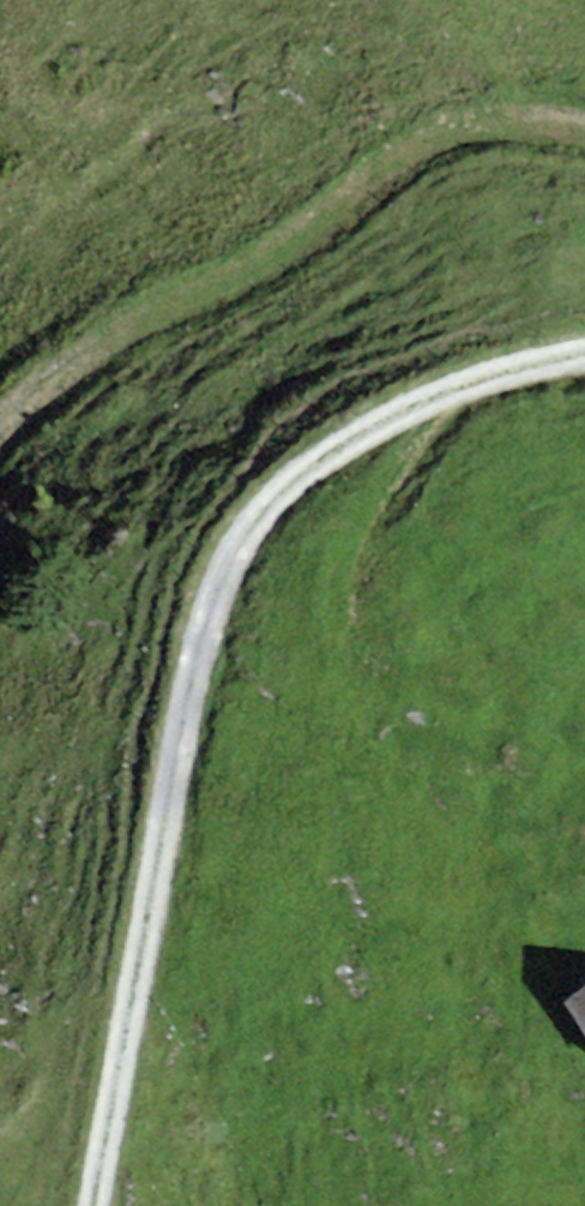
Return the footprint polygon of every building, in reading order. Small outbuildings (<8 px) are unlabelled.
[(567,997),(584,1028),(584,986),(567,997)]
